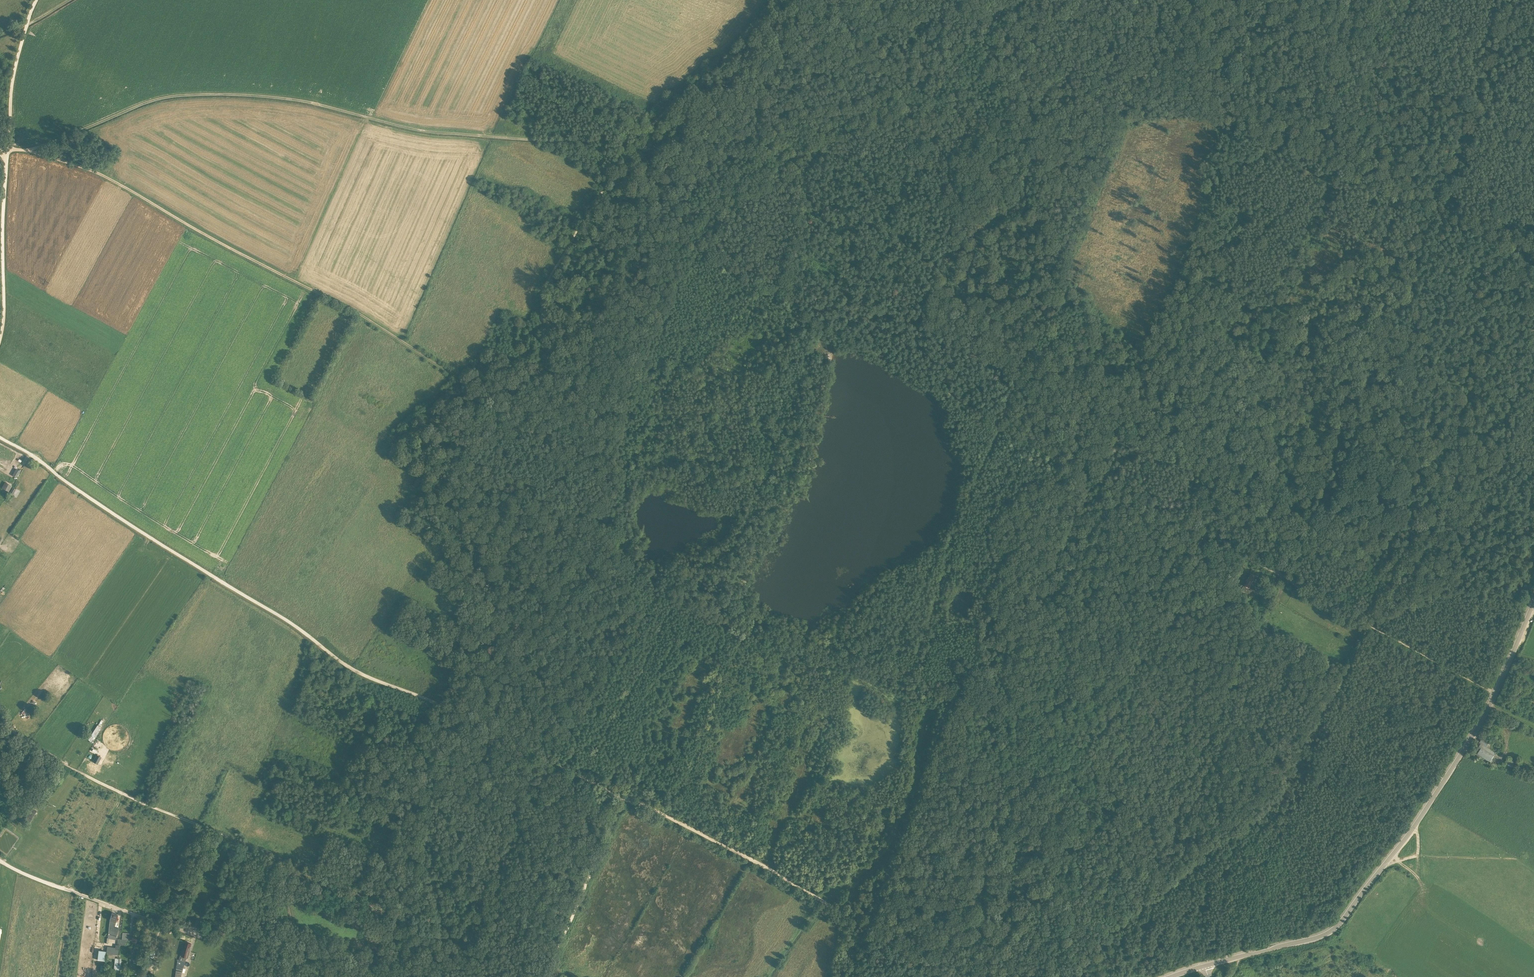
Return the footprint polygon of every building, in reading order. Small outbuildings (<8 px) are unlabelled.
[(9,491),(12,485),(5,482),(2,488),(9,491)] [(1255,576),(1250,573),(1244,585),(1242,589),(1250,594),(1252,590),(1249,588),(1255,576)] [(90,740),(94,742),(102,726),(98,724),(90,740)] [(1489,743),(1482,738),(1479,742),(1481,743),(1486,747),(1489,743)] [(1486,747),(1481,743),(1479,746),(1481,748),(1492,755),(1494,752),(1486,747)] [(1492,755),(1481,748),(1477,753),(1489,761),(1493,755),(1492,755)] [(93,762),(97,764),(101,757),(96,755),(93,762)] [(1515,766),(1515,758),(1507,758),(1507,766),(1515,766)] [(25,820),(30,823),(37,811),(32,808),(32,807),(30,806),(27,812),(29,813),(25,820)] [(115,940),(119,928),(115,927),(116,922),(115,922),(117,915),(112,913),(110,920),(109,927),(108,938),(115,940)] [(129,941),(130,933),(122,933),(122,939),(120,939),(119,944),(125,945),(126,940),(129,941)] [(182,971),(187,957),(185,957),(187,951),(189,951),(191,944),(186,942),(180,961),(178,959),(175,976),(181,976),(182,971)] [(118,955),(119,945),(115,945),(115,947),(107,946),(106,953),(107,953),(106,957),(114,959),(115,955),(118,955)] [(141,959),(141,951),(138,950),(138,956),(133,956),(133,959),(141,959)] [(98,951),(97,960),(105,961),(106,952),(98,951)]
